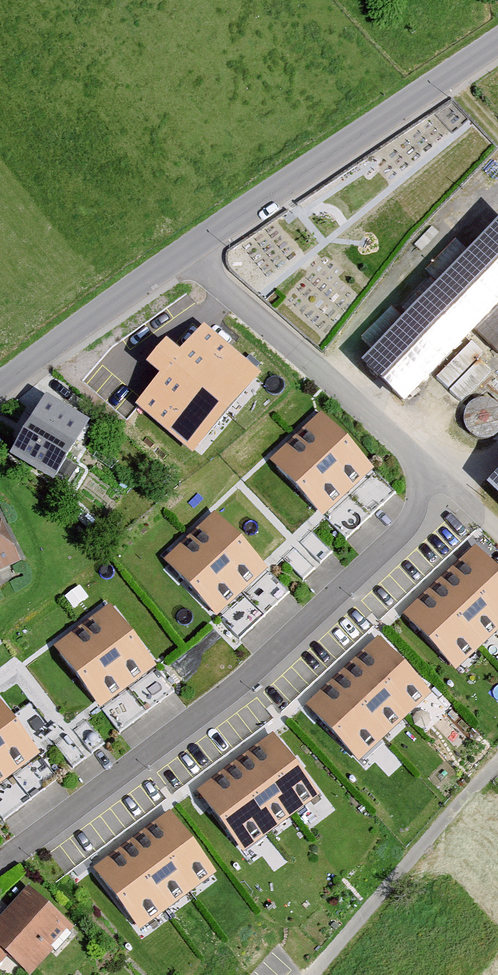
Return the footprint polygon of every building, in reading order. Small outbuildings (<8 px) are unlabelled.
[(361,365),(403,405),(473,332),(497,356),(497,223),(361,365)] [(180,347),(167,336),(146,360),(162,374),(136,403),(194,452),(263,371),(203,320),(180,347)] [(87,426),(43,400),(8,459),(52,485),(87,426)] [(322,415),(272,461),(323,517),(374,470),(322,415)] [(486,486),(497,498),(497,473),(486,486)] [(24,562),(0,515),(0,574),(24,562)] [(215,515),(164,562),(216,617),(267,570),(215,515)] [(475,548),(403,616),(456,671),(497,631),(497,571),(475,548)] [(111,607),(55,649),(100,709),(156,667),(111,607)] [(379,639),(307,707),(359,762),(431,694),(379,639)] [(39,755),(0,702),(0,784),(39,755)] [(275,736),(198,793),(243,853),(319,795),(275,736)] [(171,814),(94,871),(139,931),(216,874),(171,814)] [(8,959),(26,974),(32,974),(75,927),(30,887),(0,921),(0,969),(8,959)]
